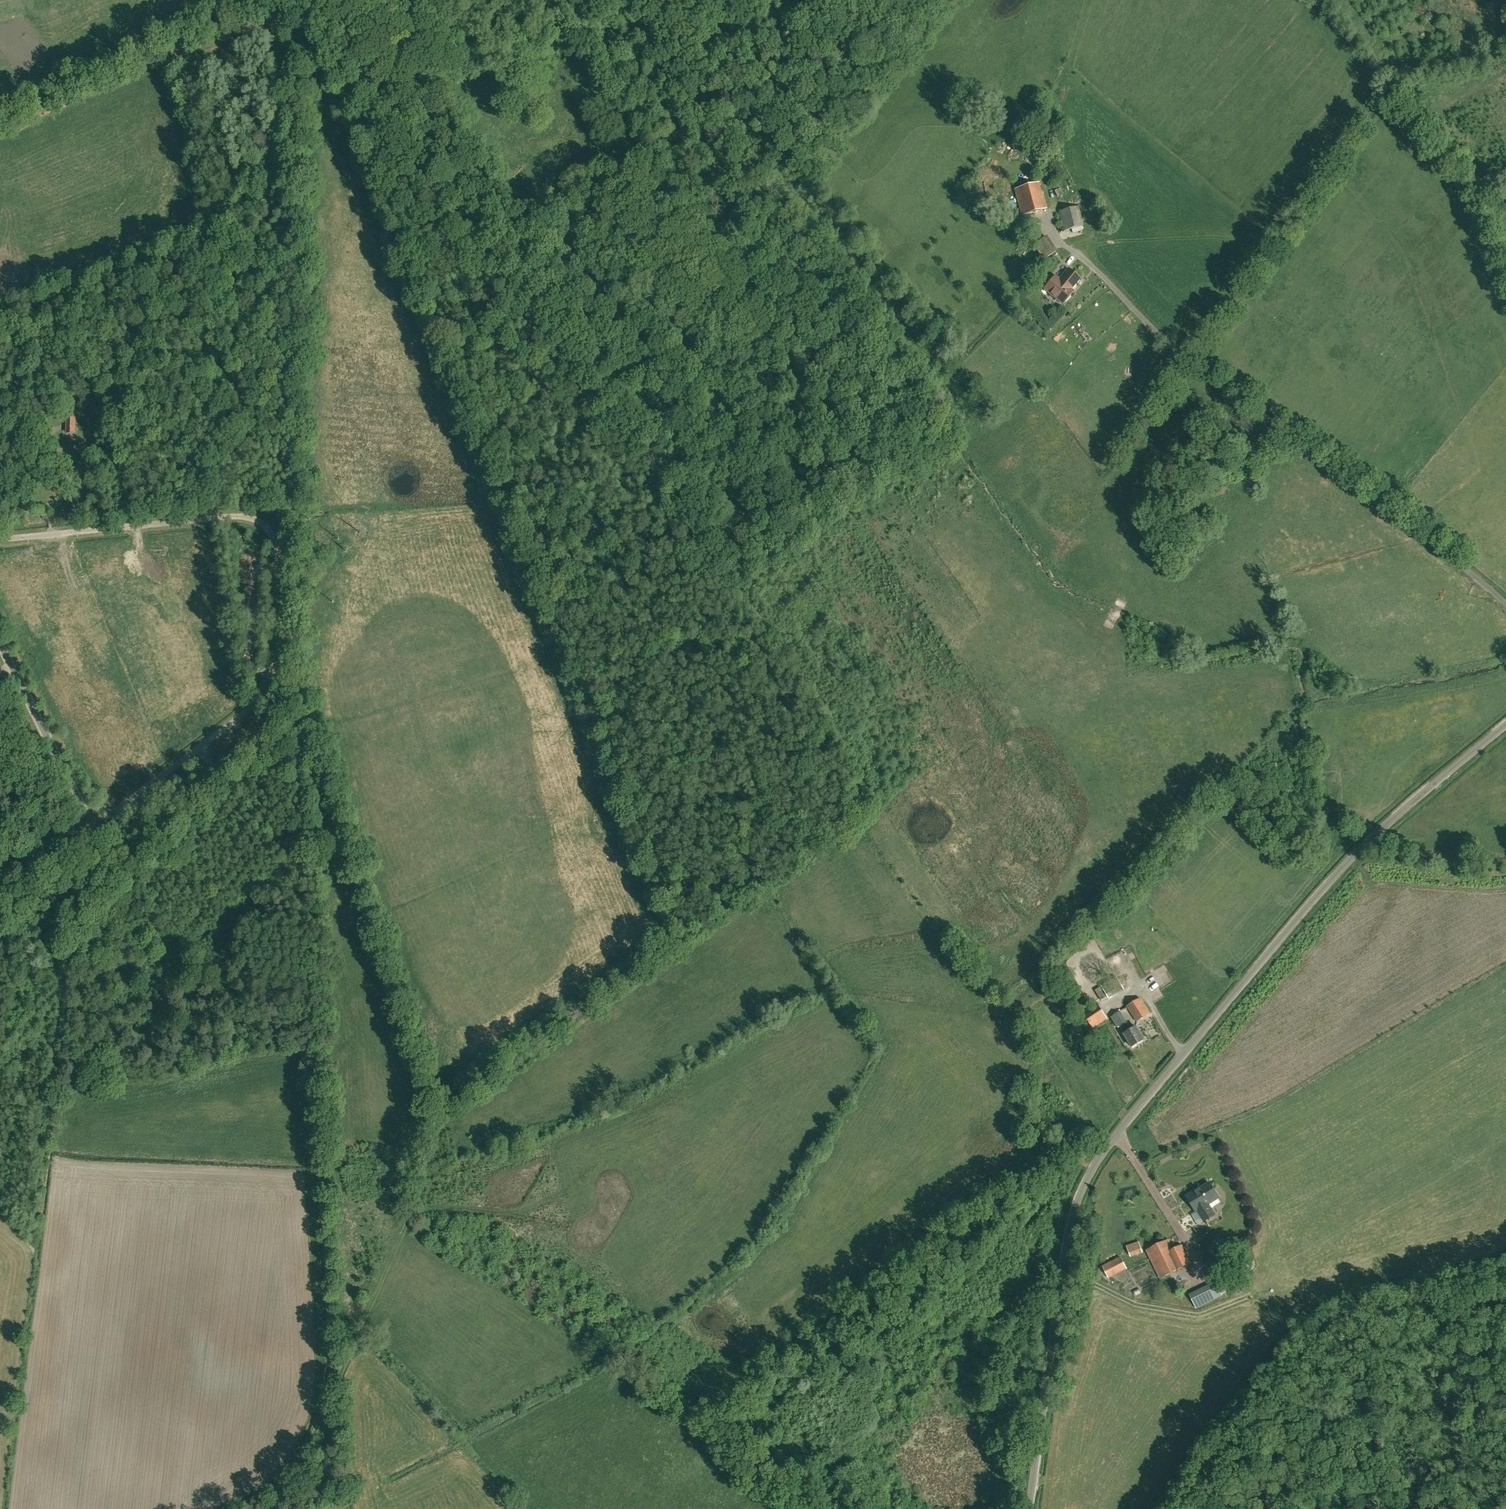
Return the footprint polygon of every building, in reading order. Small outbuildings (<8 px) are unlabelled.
[(1046,208),(1039,182),(1015,189),(1022,215),(1046,208)] [(1054,190),(1057,197),(1063,194),(1060,188),(1054,190)] [(1083,225),(1078,206),(1058,212),(1064,231),(1083,225)] [(1033,245),(1043,260),(1057,251),(1047,236),(1033,245)] [(1055,276),(1044,289),(1063,304),(1073,291),(1070,289),(1080,278),(1068,269),(1059,280),(1055,276)] [(1101,986),(1101,987),(1095,991),(1101,1000),(1107,997),(1109,999),(1124,989),(1116,977),(1101,986)] [(1127,1007),(1137,1022),(1150,1014),(1140,999),(1127,1007)] [(1098,1003),(1083,1012),(1093,1028),(1107,1018),(1098,1003)] [(1117,1029),(1121,1027),(1125,1034),(1124,1034),(1132,1047),(1144,1040),(1137,1027),(1131,1030),(1120,1012),(1111,1018),(1117,1029)] [(1197,1211),(1204,1221),(1214,1214),(1208,1204),(1219,1198),(1209,1183),(1195,1191),(1195,1190),(1186,1196),(1196,1212),(1197,1211)] [(1168,1240),(1147,1251),(1161,1278),(1190,1263),(1181,1245),(1173,1249),(1168,1240)] [(1130,1257),(1143,1253),(1140,1245),(1127,1250),(1130,1257)] [(1126,1268),(1122,1261),(1120,1257),(1103,1267),(1108,1277),(1126,1268)] [(1221,1279),(1215,1282),(1190,1295),(1196,1308),(1228,1292),(1221,1279)]
